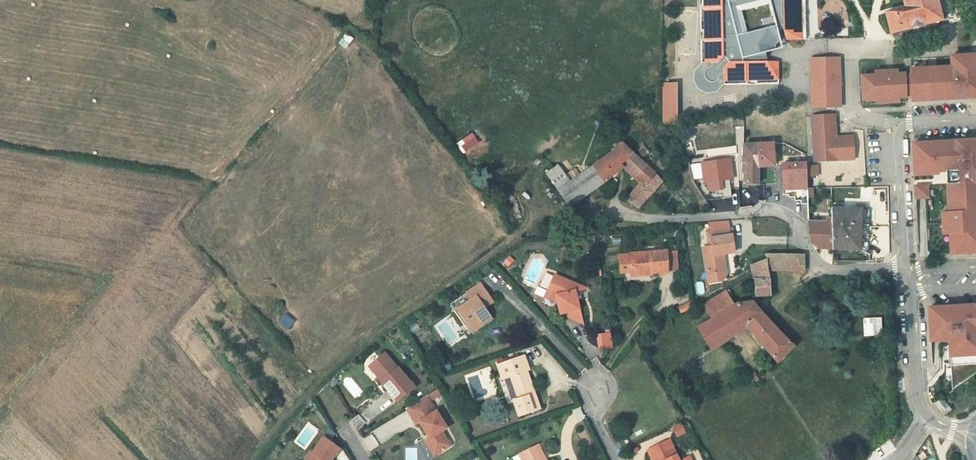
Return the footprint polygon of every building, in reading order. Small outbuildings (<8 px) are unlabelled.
[(692,1),(697,1),(697,21),(693,21),(693,33),(698,33),(699,55),(706,55),(706,59),(701,59),(698,60),(696,62),(694,64),(693,67),(693,69),(694,72),(695,74),(696,76),(699,77),(701,78),(704,78),(707,78),(709,76),(711,74),(712,72),(713,70),(716,70),(716,76),(737,76),(737,81),(750,81),(750,76),(771,76),(771,57),(761,57),(759,47),(770,45),(769,43),(769,41),(770,39),(772,38),(774,37),(770,20),(743,26),(738,4),(753,0),(692,0),(692,1)] [(771,24),(777,23),(779,31),(799,31),(800,0),(766,0),(771,24)] [(900,4),(883,8),(887,30),(934,17),(930,0),(899,0),(900,4)] [(907,65),(908,98),(942,97),(942,92),(949,92),(949,96),(971,95),(975,90),(975,58),(969,52),(949,53),(949,63),(907,65)] [(706,55),(699,55),(693,55),(686,63),(685,73),(690,82),(698,87),(710,87),(716,82),(716,76),(716,70),(713,70),(712,72),(711,74),(709,76),(707,78),(704,78),(701,78),(699,77),(696,76),(695,74),(694,72),(693,69),(693,67),(694,64),(696,62),(698,60),(701,59),(706,59),(706,55)] [(820,56),(807,57),(807,77),(820,77),(820,56)] [(832,56),(820,56),(820,77),(833,76),(832,56)] [(870,68),(870,72),(883,71),(883,76),(889,76),(889,71),(893,70),(893,67),(870,68)] [(902,94),(901,70),(893,70),(889,71),(889,76),(883,76),(883,71),(870,72),(856,73),(858,96),(866,96),(873,96),(895,95),(902,94)] [(676,80),(661,80),(661,120),(676,120),(676,80)] [(831,113),(807,114),(809,159),(849,158),(848,135),(831,135),(831,113)] [(462,153),(478,142),(471,133),(455,144),(462,153)] [(908,141),(910,173),(935,173),(935,170),(946,170),(947,182),(943,182),(944,212),(945,221),(945,231),(946,251),(974,250),(974,242),(975,242),(975,141),(972,137),(962,138),(935,139),(922,140),(908,141)] [(752,141),(738,140),(738,182),(752,182),(752,161),(752,141)] [(752,141),(752,161),(759,161),(772,161),(772,145),(768,145),(768,141),(752,141)] [(657,178),(626,150),(617,142),(586,166),(554,187),(564,204),(587,189),(596,183),(605,177),(613,170),(616,166),(634,184),(619,198),(634,206),(637,203),(639,205),(644,201),(639,196),(643,192),(657,178)] [(779,161),(779,184),(799,184),(799,154),(775,154),(775,161),(779,161)] [(719,187),(718,176),(727,175),(725,157),(698,161),(700,178),(708,188),(719,187)] [(920,183),(911,183),(911,196),(921,195),(920,183)] [(812,245),(827,244),(853,245),(855,205),(829,204),(826,204),(826,214),(819,214),(819,217),(801,217),(801,219),(804,241),(812,245)] [(719,247),(732,245),(729,222),(707,225),(709,241),(701,242),(706,278),(723,275),(719,247)] [(620,269),(630,268),(650,266),(651,271),(667,269),(664,245),(619,249),(620,269)] [(748,278),(765,276),(764,271),(774,268),(779,267),(798,267),(797,249),(760,250),(760,255),(745,261),(747,272),(748,278)] [(651,273),(651,271),(650,266),(630,268),(630,275),(651,273)] [(562,308),(565,315),(579,321),(568,288),(580,284),(547,271),(540,290),(548,293),(554,311),(562,308)] [(765,276),(748,278),(749,293),(766,292),(765,276)] [(472,321),(474,323),(485,316),(479,309),(475,303),(484,296),(474,282),(459,293),(464,301),(451,311),(463,328),(472,321)] [(707,315),(728,303),(720,288),(697,301),(707,315)] [(479,309),(488,302),(484,296),(475,303),(479,309)] [(728,303),(707,315),(694,324),(707,347),(740,325),(772,359),(788,343),(768,323),(746,299),(732,301),(728,303)] [(925,304),(925,317),(933,317),(933,322),(926,322),(927,337),(945,336),(947,362),(948,386),(975,366),(975,301),(925,304)] [(488,321),(485,316),(474,323),(472,321),(463,328),(468,335),(488,321)] [(863,337),(882,336),(881,317),(862,318),(863,337)] [(390,367),(379,350),(361,362),(372,379),(386,400),(404,387),(390,367)] [(516,360),(521,359),(517,350),(487,361),(493,376),(502,373),(510,395),(506,397),(512,412),(534,404),(516,360)] [(422,394),(402,407),(411,423),(415,420),(425,437),(434,452),(446,444),(437,430),(442,427),(431,409),(422,394)] [(931,403),(939,397),(937,394),(928,400),(931,403)] [(945,404),(939,397),(931,403),(938,411),(945,404)] [(681,423),(671,427),(675,437),(685,434),(681,423)] [(434,452),(425,437),(421,439),(430,454),(434,452)] [(686,454),(676,459),(673,453),(666,457),(656,438),(643,445),(651,459),(690,459),(686,454)] [(541,458),(533,442),(516,451),(520,459),(546,459),(544,456),(541,458)] [(334,459),(319,447),(309,459),(333,459),(334,459)]
